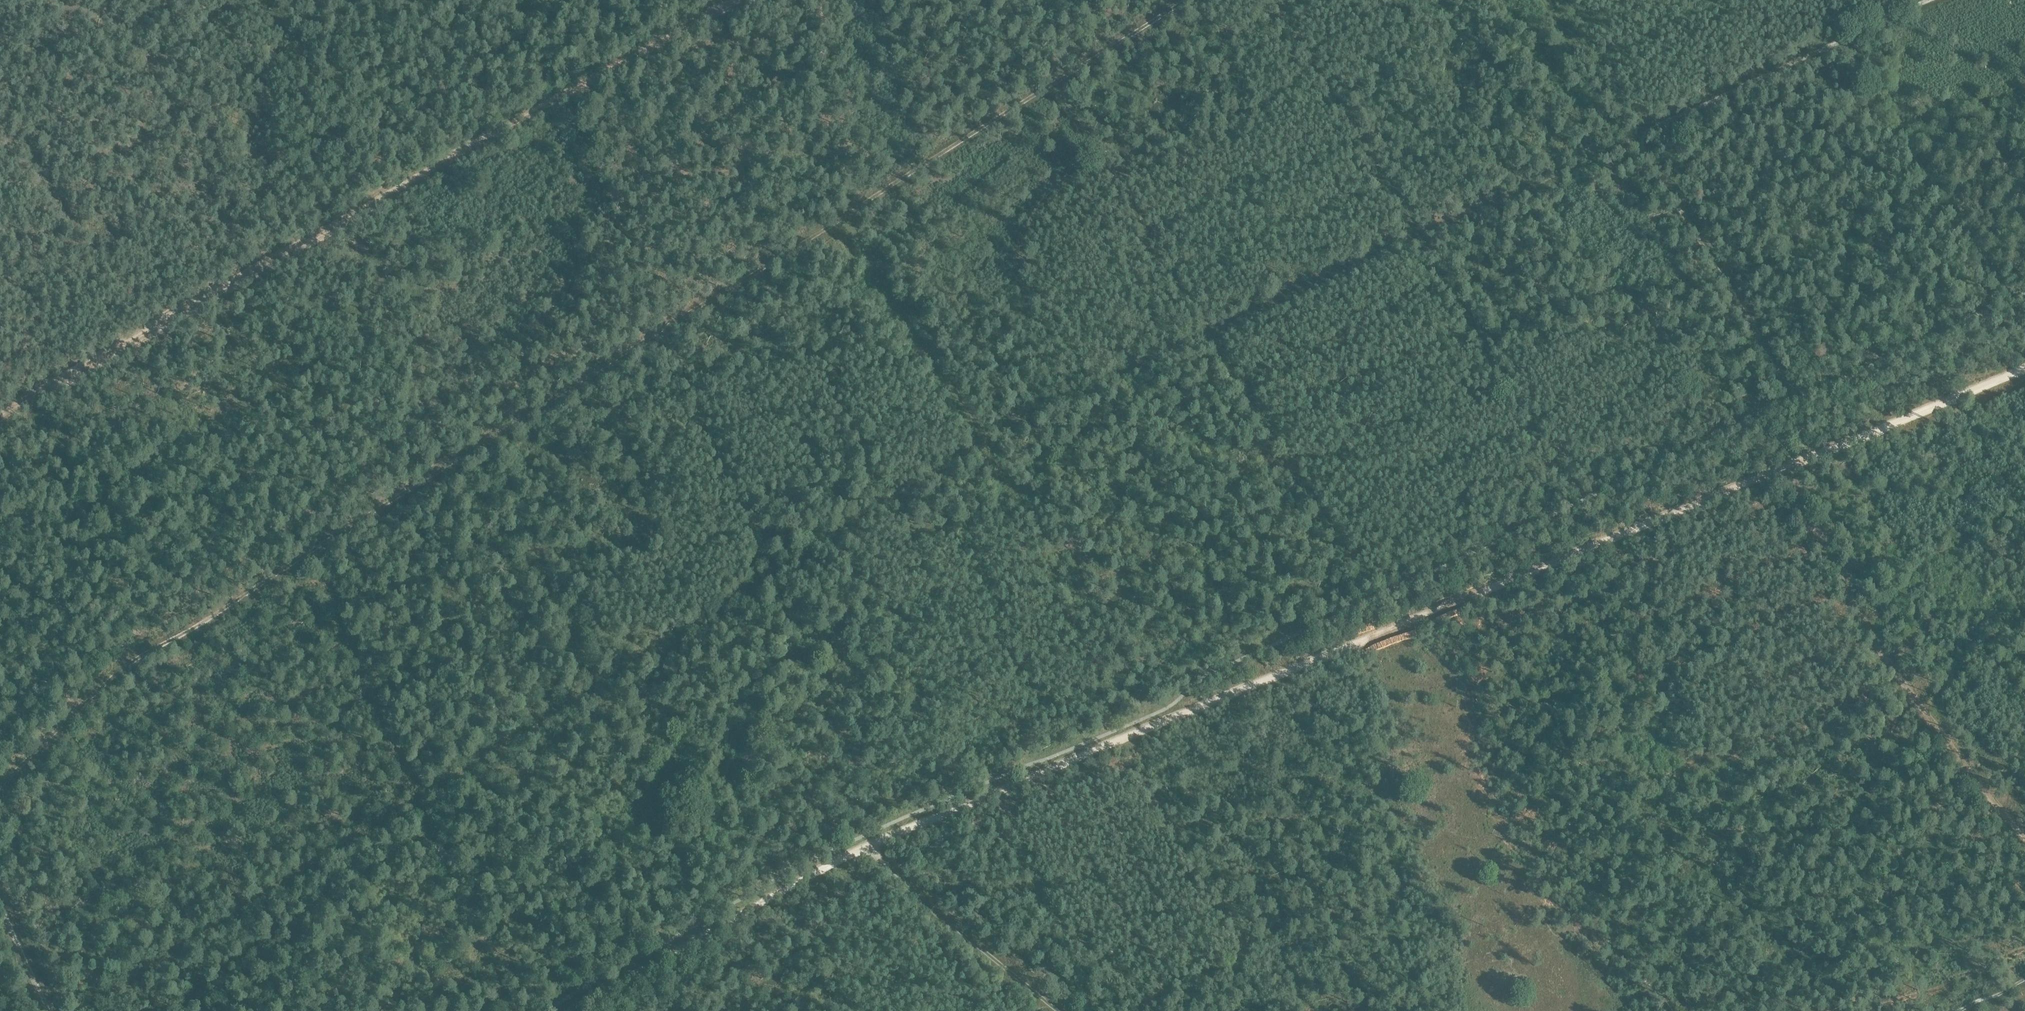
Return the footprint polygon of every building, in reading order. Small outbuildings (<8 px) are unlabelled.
[(552,106),(542,110),(545,118),(554,115),(552,106)] [(1284,647),(1277,649),(1279,656),(1286,654),(1284,647)]
